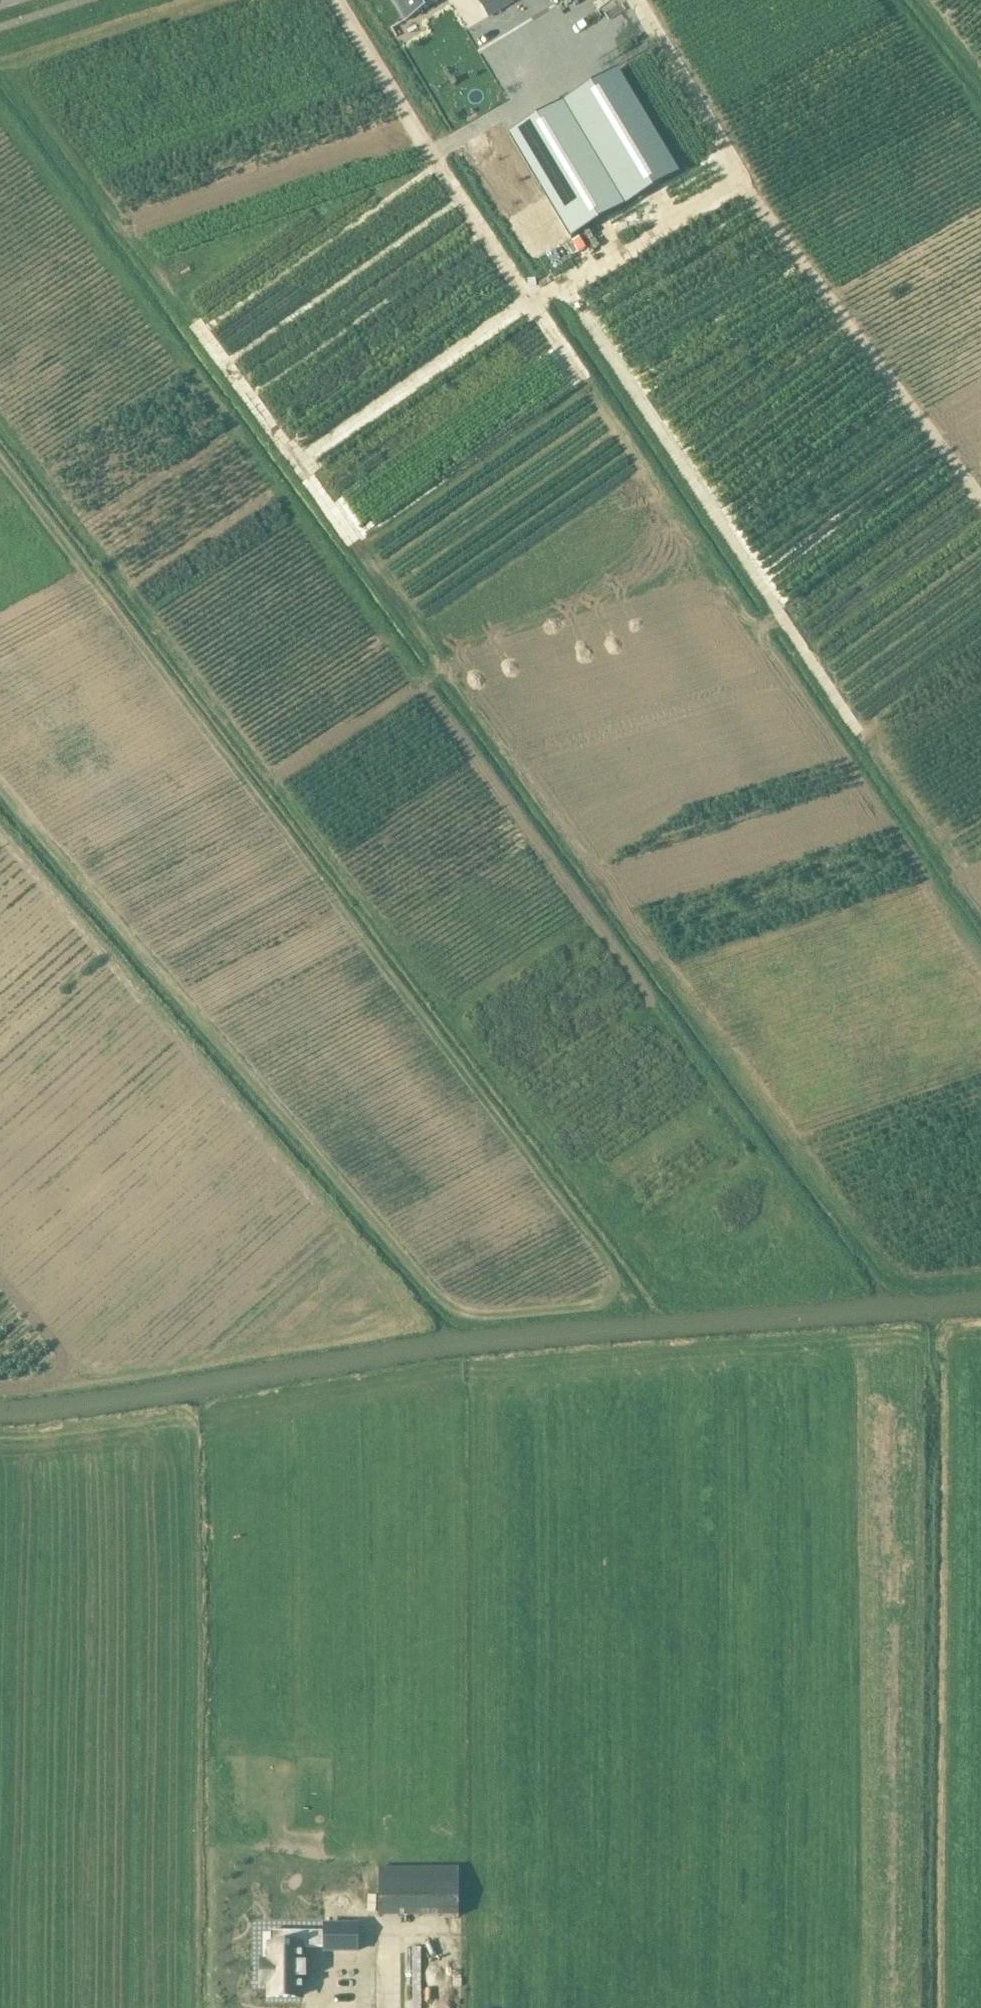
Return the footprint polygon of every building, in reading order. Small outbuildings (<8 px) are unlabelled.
[(405,21),(439,0),(392,0),(405,21)] [(491,17),(515,1),(515,0),(479,0),(491,17)] [(563,104),(510,136),(571,239),(679,174),(618,71),(563,104)] [(481,147),(476,137),(467,143),(472,152),(481,147)] [(364,1909),(345,1866),(309,1882),(328,1925),(364,1909)] [(378,1869),(379,1918),(459,1917),(459,1868),(378,1869)] [(271,1931),(270,1940),(282,1941),(284,1901),(255,1900),(254,1930),(271,1931)] [(261,1960),(261,1988),(266,1988),(266,2001),(304,2001),(304,1980),(306,1980),(306,1964),(304,1964),(304,1948),(322,1948),(323,1933),(322,1933),(290,1932),(290,1943),(271,1943),(266,1943),(266,1960),(261,1960)] [(322,1948),(322,1952),(359,1952),(359,1933),(323,1933),(322,1948)] [(321,2007),(365,2007),(365,1954),(321,1954),(321,2007)]
